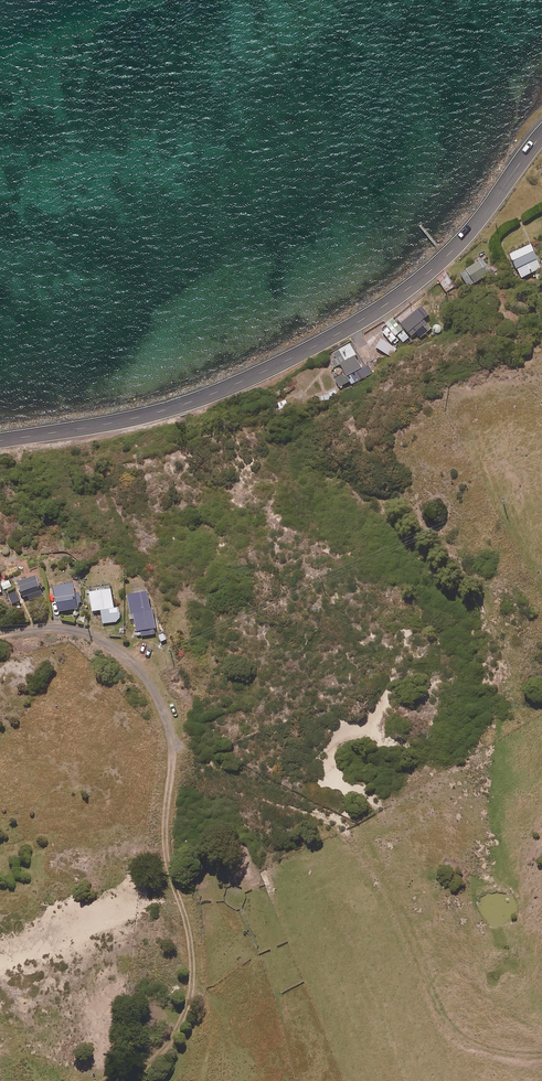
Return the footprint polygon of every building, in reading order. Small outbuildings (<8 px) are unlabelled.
[(532,244),(511,253),(522,277),(541,268),(541,267),(532,244)] [(490,273),(482,260),(461,272),(469,286),(490,273)] [(456,286),(449,277),(441,282),(447,292),(456,286)] [(425,321),(416,311),(401,324),(411,335),(417,331),(420,335),(427,329),(422,324),(425,321)] [(394,317),(386,323),(396,335),(404,329),(394,317)] [(388,327),(383,331),(391,342),(396,339),(388,327)] [(404,331),(397,337),(403,343),(410,338),(404,331)] [(383,339),(376,347),(388,356),(394,347),(383,339)] [(364,365),(351,342),(330,355),(337,367),(341,364),(346,372),(335,379),(340,387),(349,382),(351,385),(375,371),(370,362),(364,365)] [(41,592),(37,576),(20,580),(24,596),(41,592)] [(78,608),(74,583),(55,586),(59,611),(78,608)] [(114,607),(112,588),(88,591),(90,611),(102,610),(103,623),(121,621),(119,607),(114,607)] [(20,601),(17,591),(9,593),(12,603),(20,601)] [(151,608),(149,591),(129,593),(132,619),(136,618),(137,636),(156,634),(154,607),(151,608)]
